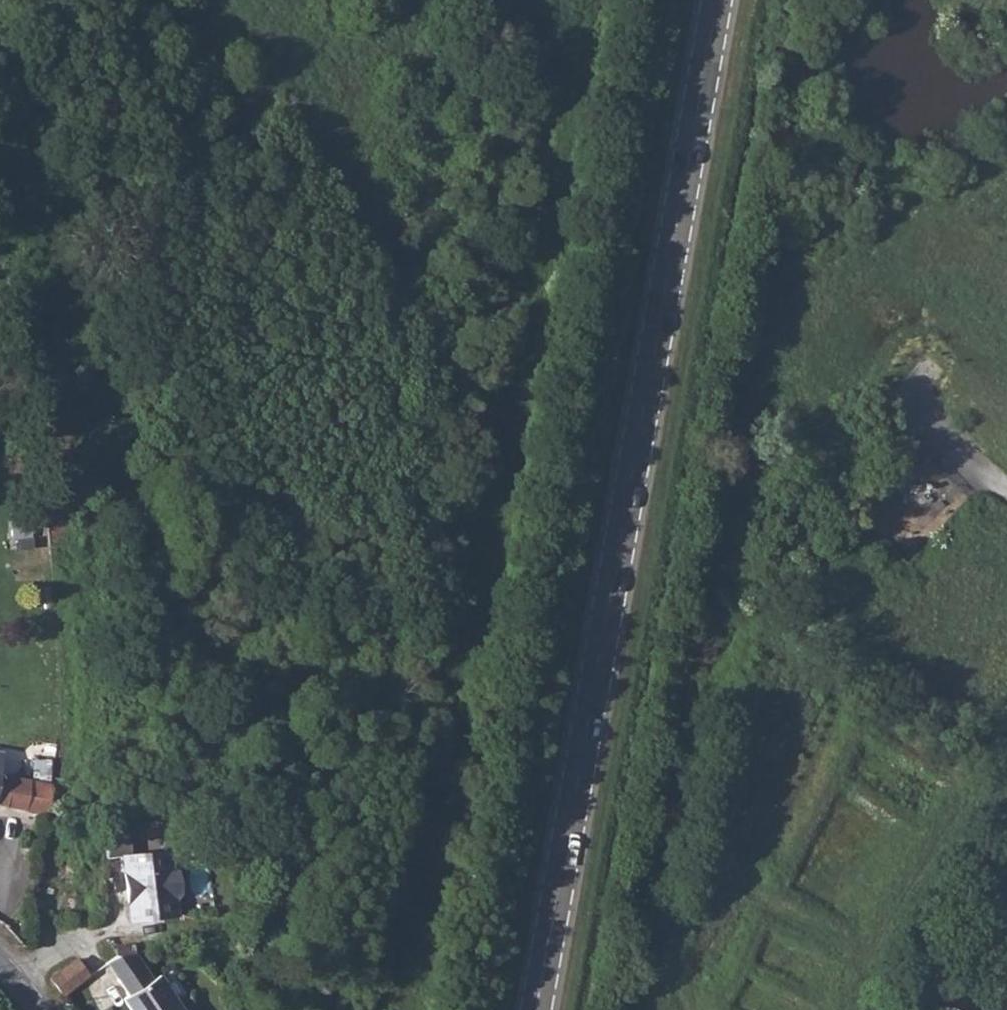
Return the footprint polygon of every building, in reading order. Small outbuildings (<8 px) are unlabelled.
[(5,774),(0,806),(18,809),(18,811),(43,816),(49,783),(47,758),(28,759),(29,780),(5,774)] [(168,851),(123,856),(128,903),(132,903),(132,910),(128,910),(129,921),(163,917),(161,899),(173,898),(177,893),(175,873),(170,869),(168,851)] [(73,958),(47,977),(60,993),(85,974),(73,958)] [(121,998),(129,1009),(180,1009),(157,974),(151,978),(140,961),(115,978),(126,994),(121,998)]
